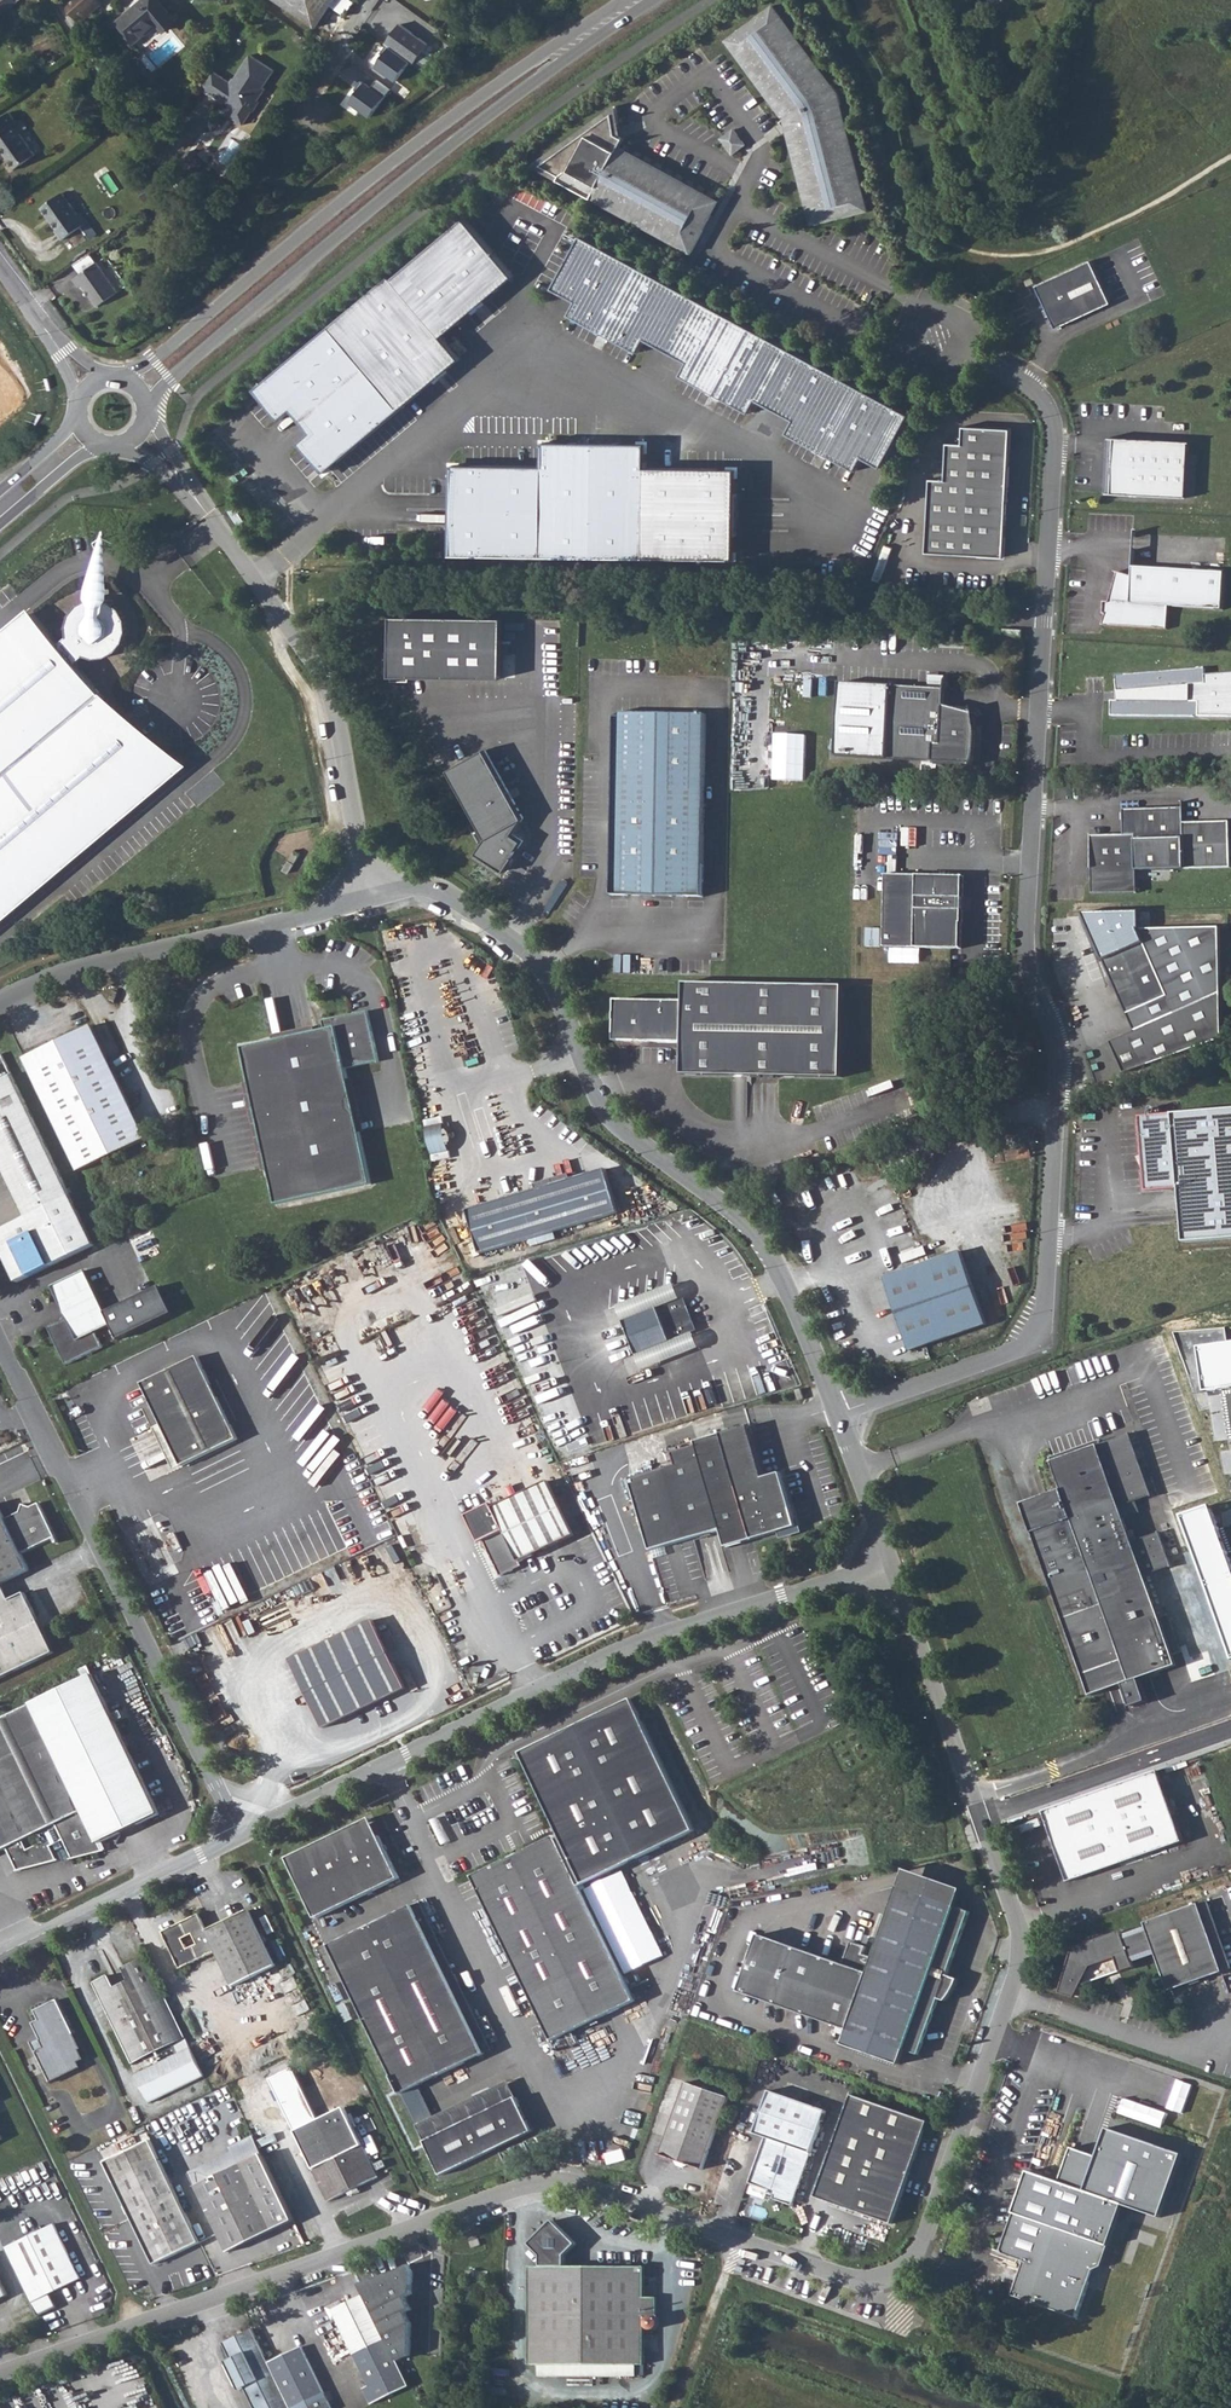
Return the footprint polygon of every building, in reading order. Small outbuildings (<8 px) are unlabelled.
[(12,0),(0,0),(0,8),(12,0)] [(60,2),(76,22),(93,7),(87,0),(62,0),(60,2)] [(171,21),(154,0),(142,0),(110,26),(126,46),(152,24),(158,32),(171,21)] [(315,24),(331,0),(277,0),(315,24)] [(836,86),(830,77),(827,79),(769,0),(767,0),(725,30),(784,109),(778,114),(785,123),(788,122),(816,220),(867,205),(836,98),(840,97),(836,86)] [(400,24),(386,44),(392,48),(410,62),(425,41),(400,24)] [(410,62),(392,48),(377,68),(395,81),(410,62)] [(269,67),(244,52),(228,77),(231,79),(229,83),(208,69),(196,87),(218,102),(219,99),(226,103),(227,100),(232,103),(225,114),(239,123),(248,108),(244,106),(249,97),(253,99),(261,87),(258,85),(269,67)] [(391,89),(379,80),(375,86),(367,83),(353,102),(371,116),(391,89)] [(689,247),(702,223),(701,223),(709,210),(705,208),(712,196),(612,143),(618,131),(611,127),(608,105),(536,158),(556,169),(553,174),(588,192),(589,189),(676,236),(674,239),(689,247)] [(0,113),(0,151),(2,154),(0,156),(8,167),(29,152),(14,131),(17,128),(5,110),(0,113)] [(729,122),(717,131),(728,147),(741,138),(729,122)] [(59,189),(35,205),(51,229),(48,231),(54,240),(85,221),(78,210),(74,212),(59,189)] [(394,278),(260,391),(286,421),(297,411),(317,434),(306,444),(331,474),(465,360),(446,338),(516,278),(466,220),(396,280),(394,278)] [(902,404),(572,227),(543,279),(567,292),(560,306),(630,343),(637,330),(679,353),(672,366),(741,403),(749,390),(786,410),(778,423),(848,461),(855,448),(873,457),(902,404)] [(1090,260),(1035,285),(1055,328),(1110,302),(1090,260)] [(110,292),(91,263),(66,280),(72,289),(76,286),(90,306),(110,292)] [(1010,426),(963,423),(962,440),(945,439),(943,475),(928,474),(924,547),(1003,551),(1010,426)] [(1110,490),(1105,490),(1105,491),(1186,495),(1186,494),(1184,494),(1187,440),(1189,440),(1189,439),(1108,435),(1108,436),(1113,437),(1110,490)] [(448,534),(448,550),(732,554),(733,464),(643,462),(643,438),(541,437),(540,461),(449,459),(448,534)] [(1131,572),(1115,568),(1107,597),(1102,597),(1101,609),(1103,609),(1100,620),(1165,624),(1167,602),(1221,605),(1223,568),(1132,563),(1131,572)] [(70,660),(81,650),(89,653),(103,652),(115,643),(121,632),(122,616),(116,604),(106,597),(86,595),(74,599),(66,608),(62,618),(61,634),(52,638),(27,609),(0,632),(0,909),(179,755),(70,660)] [(497,620),(385,617),(387,677),(497,675),(497,620)] [(1019,624),(1001,623),(1000,630),(1018,631),(1019,624)] [(1206,670),(1117,674),(1118,701),(1109,701),(1109,719),(1201,715),(1201,701),(1189,701),(1189,685),(1206,685),(1206,676),(1206,670)] [(1206,676),(1206,685),(1189,685),(1189,701),(1201,701),(1201,715),(1230,715),(1230,674),(1206,676)] [(885,755),(890,681),(842,678),(839,752),(885,755)] [(943,684),(890,681),(885,755),(971,760),(974,752),(976,744),(977,736),(976,728),(975,720),(973,712),(972,708),(942,701),(943,684)] [(706,709),(615,707),(612,889),(702,890),(706,709)] [(516,822),(485,753),(443,770),(480,841),(516,822)] [(1185,818),(1185,803),(1123,804),(1124,830),(1137,830),(1138,866),(1230,863),(1230,817),(1185,818)] [(507,837),(516,822),(480,841),(470,857),(498,871),(517,843),(507,837)] [(1124,830),(1091,831),(1093,889),(1138,888),(1138,866),(1137,830),(1124,830)] [(295,850),(290,859),(296,863),(301,854),(295,850)] [(288,860),(283,868),(289,873),(295,864),(288,860)] [(962,870),(884,869),(883,942),(960,943),(960,917),(961,917),(962,870)] [(1134,911),(1081,911),(1132,1026),(1110,1041),(1121,1071),(1219,1036),(1221,923),(1135,926),(1134,911)] [(867,927),(867,945),(881,945),(882,928),(867,927)] [(841,980),(683,977),(682,996),(615,995),(614,1037),(681,1038),(681,1070),(840,1073),(841,980)] [(327,1029),(244,1047),(280,1204),(374,1182),(348,1067),(381,1060),(369,1010),(325,1020),(327,1029)] [(23,1055),(81,1172),(149,1138),(91,1022),(23,1055)] [(21,1283),(98,1247),(4,1055),(0,1057),(0,1157),(32,1218),(0,1233),(0,1238),(21,1283)] [(1230,1234),(1230,1106),(1140,1114),(1144,1154),(1142,1154),(1143,1165),(1145,1187),(1178,1184),(1183,1239),(1230,1234)] [(432,1152),(448,1150),(446,1125),(430,1126),(432,1152)] [(611,1163),(475,1204),(488,1247),(624,1206),(611,1163)] [(884,1275),(910,1347),(985,1321),(960,1248),(884,1275)] [(88,1269),(52,1286),(68,1318),(49,1327),(68,1365),(105,1346),(98,1332),(115,1324),(88,1269)] [(678,1278),(613,1297),(618,1313),(679,1295),(681,1304),(685,1303),(678,1278)] [(679,1295),(618,1313),(629,1348),(689,1330),(687,1321),(691,1320),(685,1303),(681,1304),(679,1295)] [(629,1348),(634,1364),(698,1345),(691,1320),(687,1321),(689,1330),(629,1348)] [(168,1425),(189,1465),(242,1439),(202,1358),(149,1385),(168,1425)] [(803,1389),(796,1391),(799,1401),(806,1399),(803,1389)] [(722,1543),(799,1524),(803,1516),(792,1511),(781,1471),(762,1474),(746,1423),(673,1443),(674,1449),(669,1450),(672,1462),(627,1475),(646,1546),(716,1527),(722,1543)] [(181,1469),(189,1465),(168,1425),(161,1428),(181,1469)] [(1134,1431),(1055,1456),(1064,1485),(1023,1497),(1083,1691),(1116,1680),(1123,1704),(1139,1699),(1132,1676),(1170,1664),(1141,1574),(1170,1565),(1158,1529),(1130,1538),(1119,1503),(1153,1492),(1134,1431)] [(483,1539),(499,1572),(514,1565),(512,1561),(574,1533),(549,1480),(494,1505),(492,1501),(467,1513),(480,1540),(483,1539)] [(4,1586),(31,1573),(23,1557),(57,1540),(40,1505),(28,1511),(27,1508),(15,1514),(4,1520),(0,1511),(0,1588),(4,1586)] [(0,1588),(0,1683),(57,1655),(28,1597),(13,1604),(4,1586),(0,1588)] [(404,1686),(371,1618),(289,1657),(323,1726),(404,1686)] [(3,1847),(13,1866),(54,1859),(48,1847),(60,1841),(69,1860),(99,1856),(97,1848),(159,1818),(91,1680),(0,1723),(0,1848),(3,1847)] [(549,1835),(468,1873),(546,2039),(629,1999),(574,1885),(687,1832),(624,1699),(512,1752),(551,1834),(549,1835)] [(1156,1767),(1041,1808),(1066,1879),(1181,1838),(1156,1767)] [(366,1815),(341,1826),(349,1843),(374,1831),(366,1815)] [(349,1843),(341,1826),(283,1853),(311,1913),(395,1874),(374,1831),(349,1843)] [(891,1880),(949,1902),(956,1884),(898,1862),(891,1880)] [(897,2045),(919,1987),(932,1992),(964,1907),(949,1902),(891,1880),(859,1966),(754,1927),(733,1984),(839,2023),(897,2045)] [(1203,1895),(1195,1897),(1200,1912),(1208,1909),(1203,1895)] [(1164,1984),(1218,1966),(1200,1912),(1195,1897),(1141,1916),(1144,1924),(1120,1932),(1117,1924),(1069,1941),(1057,1985),(1072,1988),(1077,1976),(1129,1959),(1127,1950),(1151,1944),(1164,1984)] [(408,1902),(324,1942),(395,2091),(479,2051),(408,1902)] [(198,1908),(159,1925),(177,1963),(216,1945),(231,1978),(273,1958),(249,1905),(206,1925),(198,1908)] [(200,2070),(143,1952),(124,1961),(131,1974),(115,1982),(108,1968),(93,1976),(131,2056),(167,2039),(171,2049),(129,2069),(142,2098),(200,2070)] [(49,1984),(27,1995),(30,2003),(24,2007),(31,2019),(27,2021),(33,2042),(30,2044),(43,2074),(74,2059),(72,2053),(77,2050),(73,2042),(76,2040),(49,1984)] [(910,2050),(932,1992),(919,1987),(897,2045),(910,2050)] [(897,2045),(839,2023),(834,2037),(892,2059),(897,2045)] [(682,2074),(656,2144),(696,2158),(721,2088),(682,2074)] [(501,2078),(410,2123),(418,2139),(509,2094),(501,2078)] [(815,2118),(818,2109),(820,2104),(763,2083),(748,2125),(758,2128),(741,2175),(761,2181),(759,2186),(767,2188),(766,2192),(787,2199),(815,2118)] [(922,2118),(848,2092),(839,2116),(836,2125),(812,2193),(887,2219),(922,2118)] [(509,2094),(418,2139),(435,2173),(526,2128),(509,2094)] [(323,2197),(341,2188),(353,2183),(372,2173),(337,2103),(288,2127),(323,2197)] [(836,2125),(839,2116),(818,2109),(815,2118),(836,2125)] [(1074,2150),(1062,2184),(1125,2205),(1160,2218),(1182,2155),(1108,2130),(1098,2159),(1074,2150)] [(193,2236),(143,2134),(97,2156),(146,2258),(193,2236)] [(221,2246),(286,2216),(254,2148),(189,2179),(221,2246)] [(1062,2184),(1031,2172),(1002,2255),(1026,2264),(1014,2298),(1078,2320),(1095,2275),(1103,2270),(1125,2205),(1062,2184)] [(353,2183),(341,2188),(344,2193),(355,2187),(353,2183)] [(644,2315),(656,2315),(657,2315),(657,2297),(646,2297),(646,2266),(566,2263),(565,2253),(577,2243),(554,2219),(529,2241),(540,2253),(540,2263),(529,2263),(528,2364),(535,2364),(535,2374),(634,2374),(634,2366),(644,2365),(644,2328),(644,2315)] [(0,2243),(0,2248),(32,2313),(56,2301),(51,2289),(76,2277),(48,2220),(0,2243)] [(479,2239),(472,2241),(474,2248),(481,2245),(479,2239)] [(399,2264),(391,2267),(394,2277),(389,2281),(388,2284),(391,2288),(382,2292),(388,2308),(412,2298),(399,2264)] [(490,2267),(465,2267),(465,2276),(490,2276),(490,2267)] [(404,2382),(360,2293),(336,2304),(334,2299),(320,2306),(328,2322),(332,2320),(366,2387),(361,2390),(366,2401),(404,2382)] [(656,2319),(656,2315),(644,2315),(644,2328),(657,2328),(657,2325),(656,2319)] [(283,2404),(261,2357),(244,2324),(215,2338),(224,2355),(218,2358),(232,2386),(237,2383),(250,2407),(274,2407),(283,2404)] [(261,2357),(283,2404),(286,2407),(316,2407),(325,2404),(294,2341),(261,2357)]
